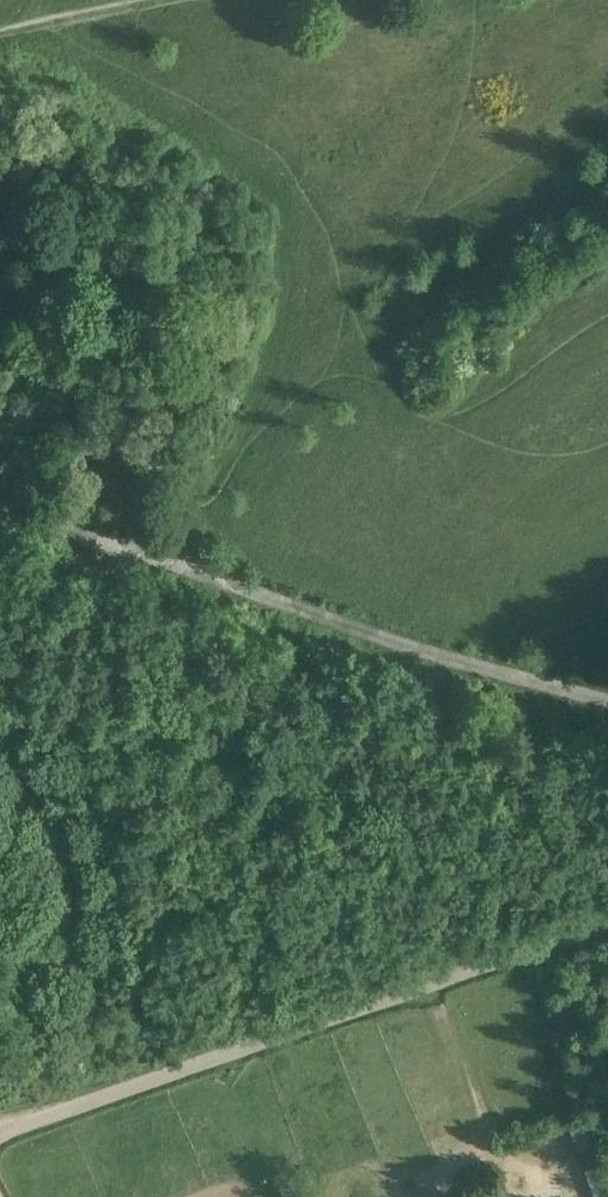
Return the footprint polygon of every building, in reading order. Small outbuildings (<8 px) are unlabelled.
[(475,1196),(507,1196),(503,1186),(475,1196)]
